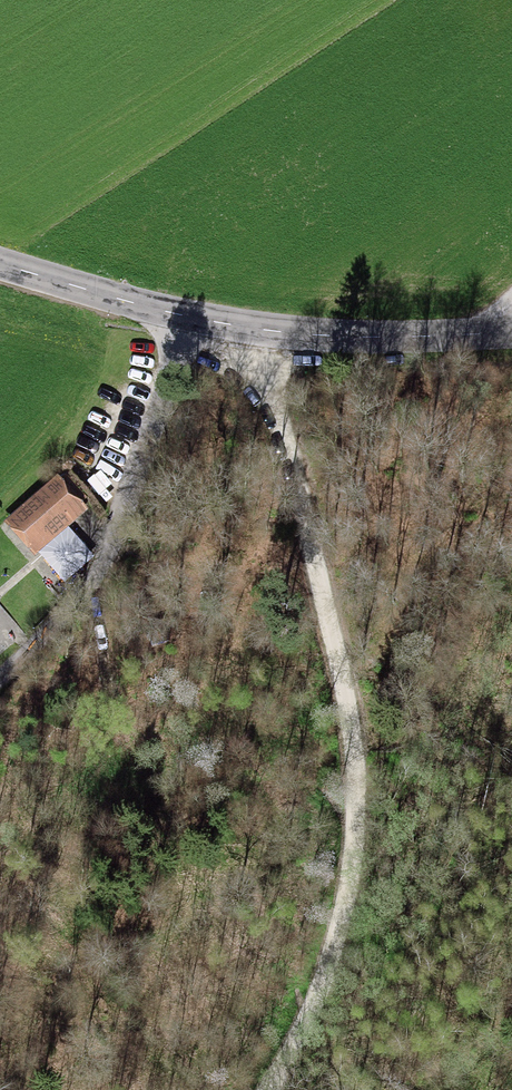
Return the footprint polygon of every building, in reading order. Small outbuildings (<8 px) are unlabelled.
[(35,558),(89,511),(60,476),(5,523),(35,558)] [(108,498),(114,492),(101,478),(95,484),(108,498)]
